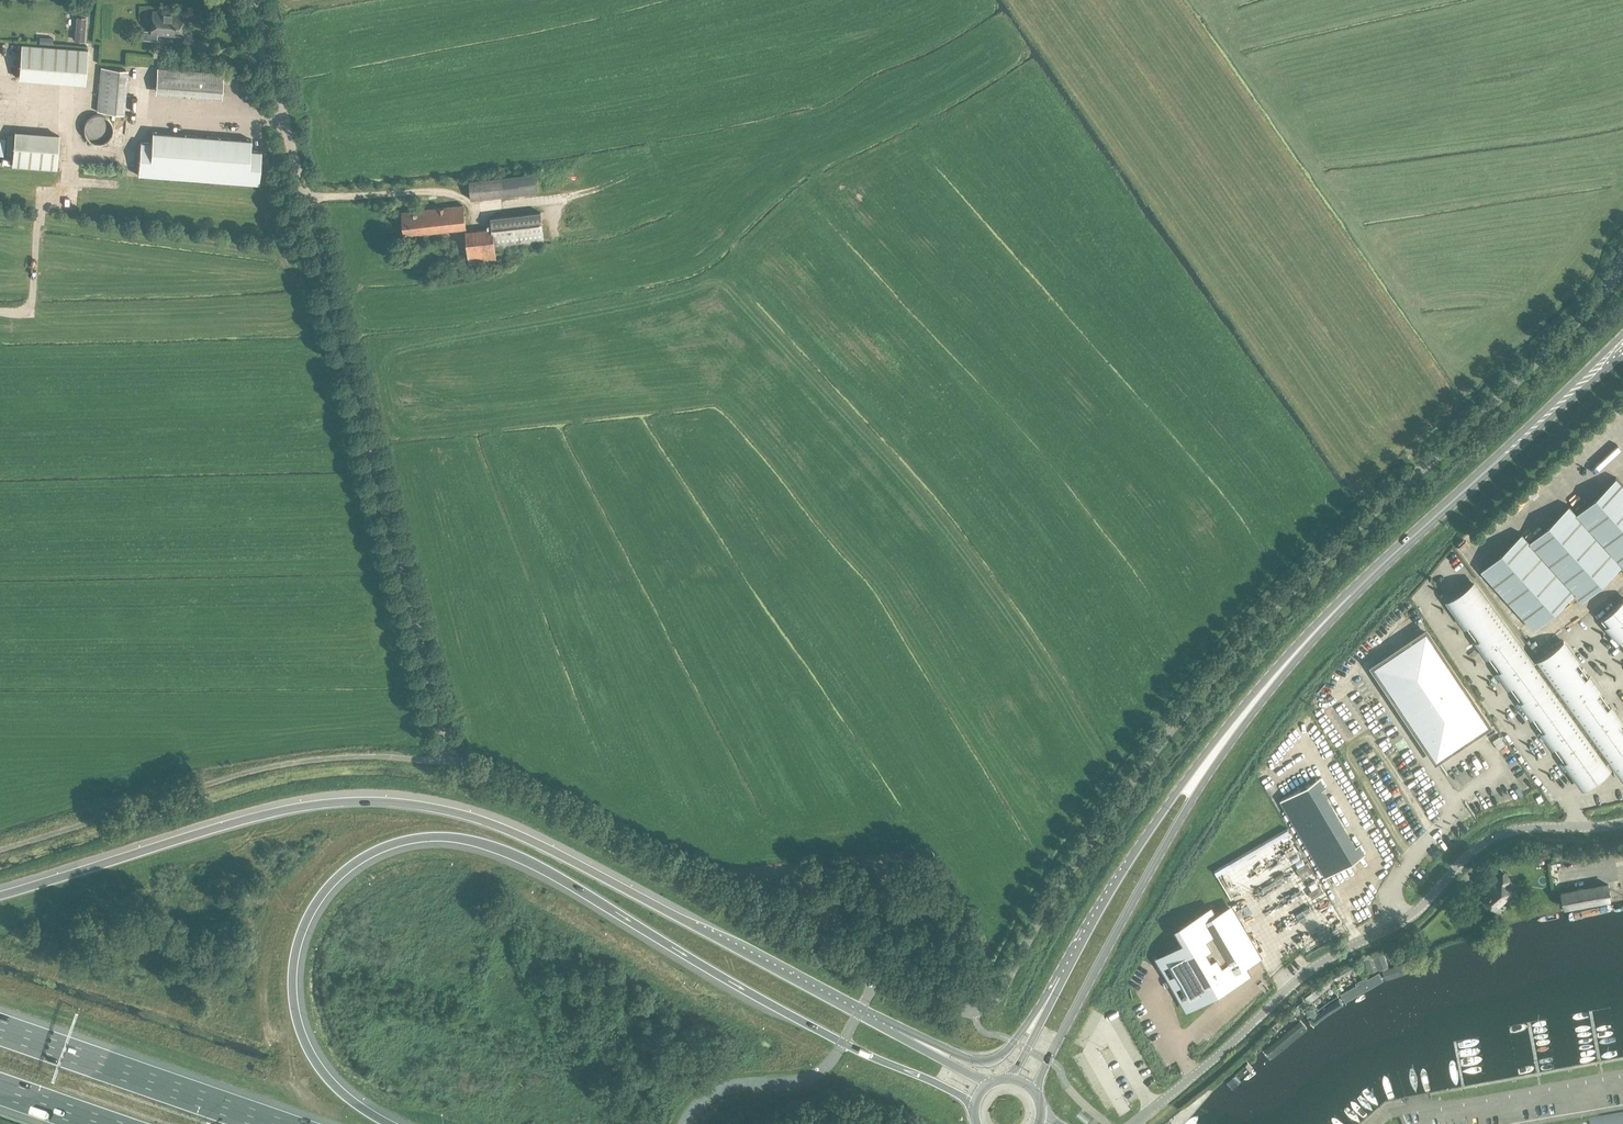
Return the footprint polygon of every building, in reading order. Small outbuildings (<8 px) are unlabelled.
[(157,34),(180,36),(182,14),(153,11),(151,31),(142,30),(141,40),(157,41),(157,34)] [(86,18),(76,17),(75,40),(84,41),(86,18)] [(85,83),(87,50),(21,45),(19,78),(85,83)] [(121,114),(125,70),(101,68),(97,111),(121,114)] [(222,96),(223,74),(157,69),(155,91),(222,96)] [(88,119),(86,120),(85,122),(84,124),(84,126),(83,128),(83,130),(83,132),(84,134),(84,135),(85,137),(86,139),(88,140),(89,141),(90,142),(92,143),(93,143),(95,144),(97,144),(99,144),(101,143),(103,143),(105,142),(106,141),(108,139),(109,138),(110,136),(111,135),(111,133),(112,131),(112,130),(112,128),(111,126),(111,125),(110,123),(109,121),(108,120),(106,118),(105,117),(103,116),(101,116),(99,115),(97,115),(95,116),(93,116),(92,117),(90,117),(89,118),(88,119)] [(12,166),(16,166),(56,169),(59,136),(14,132),(12,166)] [(151,143),(140,142),(138,175),(259,185),(261,152),(250,151),(251,140),(152,132),(151,143)] [(535,174),(469,181),(471,199),(537,192),(535,174)] [(463,205),(402,212),(405,235),(466,228),(463,205)] [(466,233),(470,263),(507,259),(510,246),(545,242),(541,211),(491,217),(493,230),(466,233)] [(1616,477),(1576,513),(1569,505),(1529,540),(1522,532),(1480,570),(1534,629),(1573,593),(1581,601),(1621,565),(1622,568),(1622,484),(1616,477)] [(1562,642),(1535,662),(1479,585),(1451,605),(1582,784),(1614,761),(1622,773),(1622,726),(1562,642)] [(1622,642),(1622,604),(1604,621),(1622,642)] [(1488,724),(1426,631),(1375,665),(1436,758),(1488,724)] [(1500,736),(1492,741),(1499,750),(1506,745),(1500,736)] [(1320,776),(1280,800),(1325,877),(1365,853),(1359,843),(1356,845),(1322,788),(1326,786),(1320,776)] [(1503,885),(1510,879),(1505,872),(1487,887),(1490,891),(1488,892),(1489,893),(1484,896),(1493,908),(1511,894),(1503,885)] [(1585,887),(1578,889),(1581,904),(1588,903),(1585,887)] [(1570,890),(1561,892),(1563,907),(1573,905),(1570,890)] [(1617,915),(1616,904),(1561,916),(1563,925),(1617,915)] [(1191,942),(1167,956),(1193,1000),(1238,974),(1235,968),(1257,955),(1230,908),(1208,921),(1204,916),(1183,928),(1191,942)] [(1383,952),(1374,956),(1379,970),(1388,966),(1383,952)] [(1373,956),(1364,959),(1369,973),(1378,969),(1373,956)] [(1426,974),(1420,961),(1417,962),(1382,973),(1389,986),(1426,974)] [(1335,974),(1338,978),(1352,970),(1350,966),(1335,974)] [(1347,1009),(1389,986),(1382,973),(1339,996),(1347,1009)] [(1314,991),(1318,995),(1333,983),(1333,980),(1331,977),(1314,991)] [(1304,1021),(1313,1030),(1347,1009),(1339,996),(1304,1021)] [(1290,1012),(1279,1021),(1283,1026),(1294,1017),(1290,1012)] [(1270,1065),(1313,1030),(1304,1021),(1262,1056),(1270,1065)]
